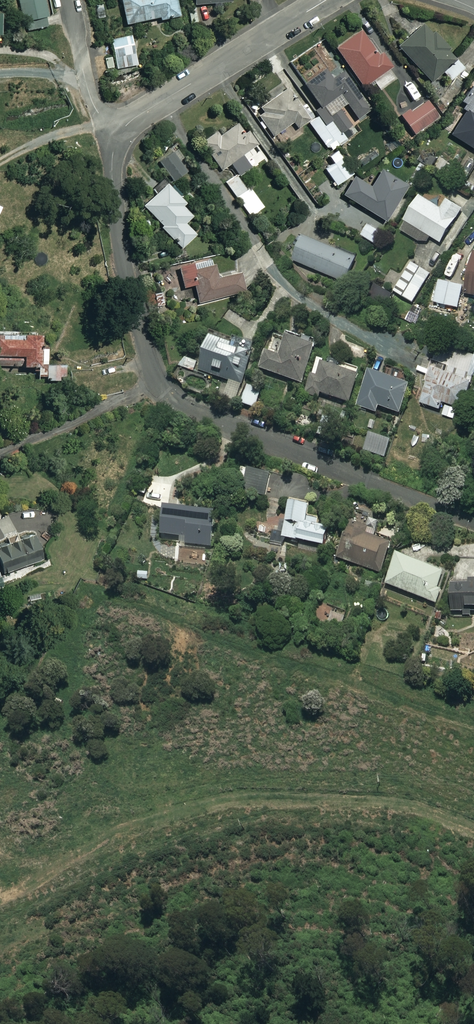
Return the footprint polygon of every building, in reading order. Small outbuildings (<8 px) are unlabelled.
[(45,0),(19,0),(25,27),(50,22),(45,0)] [(128,26),(161,19),(162,22),(182,17),(178,0),(122,0),(128,26)] [(208,5),(197,6),(200,28),(211,26),(208,5)] [(427,22),(397,46),(429,82),(457,59),(427,22)] [(365,29),(337,49),(363,87),(392,67),(365,29)] [(139,66),(134,36),(113,40),(117,69),(139,66)] [(335,77),(322,70),(297,89),(321,119),(311,126),(329,150),(338,143),(342,147),(350,141),(344,134),(356,125),(344,109),(348,106),(360,121),(370,113),(358,97),(358,87),(344,70),(335,77)] [(312,120),(284,82),(267,94),(270,98),(266,101),(267,103),(260,108),(264,113),(257,118),(272,139),(276,136),(280,143),(291,136),(287,130),(296,124),(299,129),(312,120)] [(412,108),(401,116),(416,135),(440,117),(429,101),(415,111),(412,108)] [(466,111),(451,136),(473,150),(473,116),(466,111)] [(220,129),(202,141),(222,172),(231,166),(237,175),(226,182),(235,197),(247,190),(240,178),(262,164),(253,150),(261,145),(251,131),(247,133),(240,123),(223,134),(220,129)] [(355,175),(339,151),(329,157),(334,164),(325,170),(336,187),(355,175)] [(189,172),(173,153),(160,163),(176,183),(189,172)] [(388,222),(406,185),(380,172),(372,187),(354,177),(343,199),(388,222)] [(189,206),(168,185),(145,206),(164,226),(162,228),(182,251),(198,236),(188,226),(196,218),(186,208),(189,206)] [(444,209),(422,196),(407,222),(408,222),(403,231),(427,246),(432,238),(443,245),(450,233),(452,234),(464,215),(462,214),(465,209),(450,200),(444,209)] [(384,232),(370,224),(364,236),(377,244),(384,232)] [(360,259),(305,237),(295,262),(345,282),(348,275),(353,277),(360,259)] [(195,262),(179,266),(184,289),(195,287),(199,304),(247,294),(242,272),(216,278),(213,267),(197,271),(195,262)] [(434,275),(414,263),(397,293),(417,304),(434,275)] [(465,286),(442,281),(438,305),(461,309),(465,286)] [(164,293),(155,294),(157,307),(165,306),(164,293)] [(38,369),(38,377),(48,377),(48,382),(61,382),(61,377),(67,377),(68,366),(50,365),(51,349),(45,349),(46,335),(0,334),(0,368),(38,369)] [(303,386),(318,349),(288,337),(279,357),(268,352),(261,368),(303,386)] [(245,387),(259,349),(239,342),(238,347),(213,338),(201,371),(245,387)] [(353,407),(365,374),(359,372),(357,378),(324,365),(319,378),(314,376),(307,395),(321,401),(323,396),(353,407)] [(473,385),(473,381),(438,366),(423,403),(444,411),(443,414),(454,419),(458,409),(463,411),(473,385)] [(410,388),(372,373),(359,407),(376,414),(378,408),(400,416),(410,388)] [(337,422),(326,419),(320,438),(331,441),(337,422)] [(314,508),(292,502),(282,538),(327,550),(331,537),(326,528),(310,523),(314,508)] [(221,515),(168,507),(163,536),(185,540),(184,544),(215,550),(221,515)] [(373,532),(352,525),(338,561),(380,578),(393,545),(371,537),(373,532)] [(49,562),(43,546),(40,536),(0,550),(0,560),(1,563),(0,563),(0,589),(9,586),(6,577),(49,562)] [(401,552),(387,587),(436,607),(450,572),(401,552)] [(452,585),(452,614),(473,614),(473,584),(452,585)]
